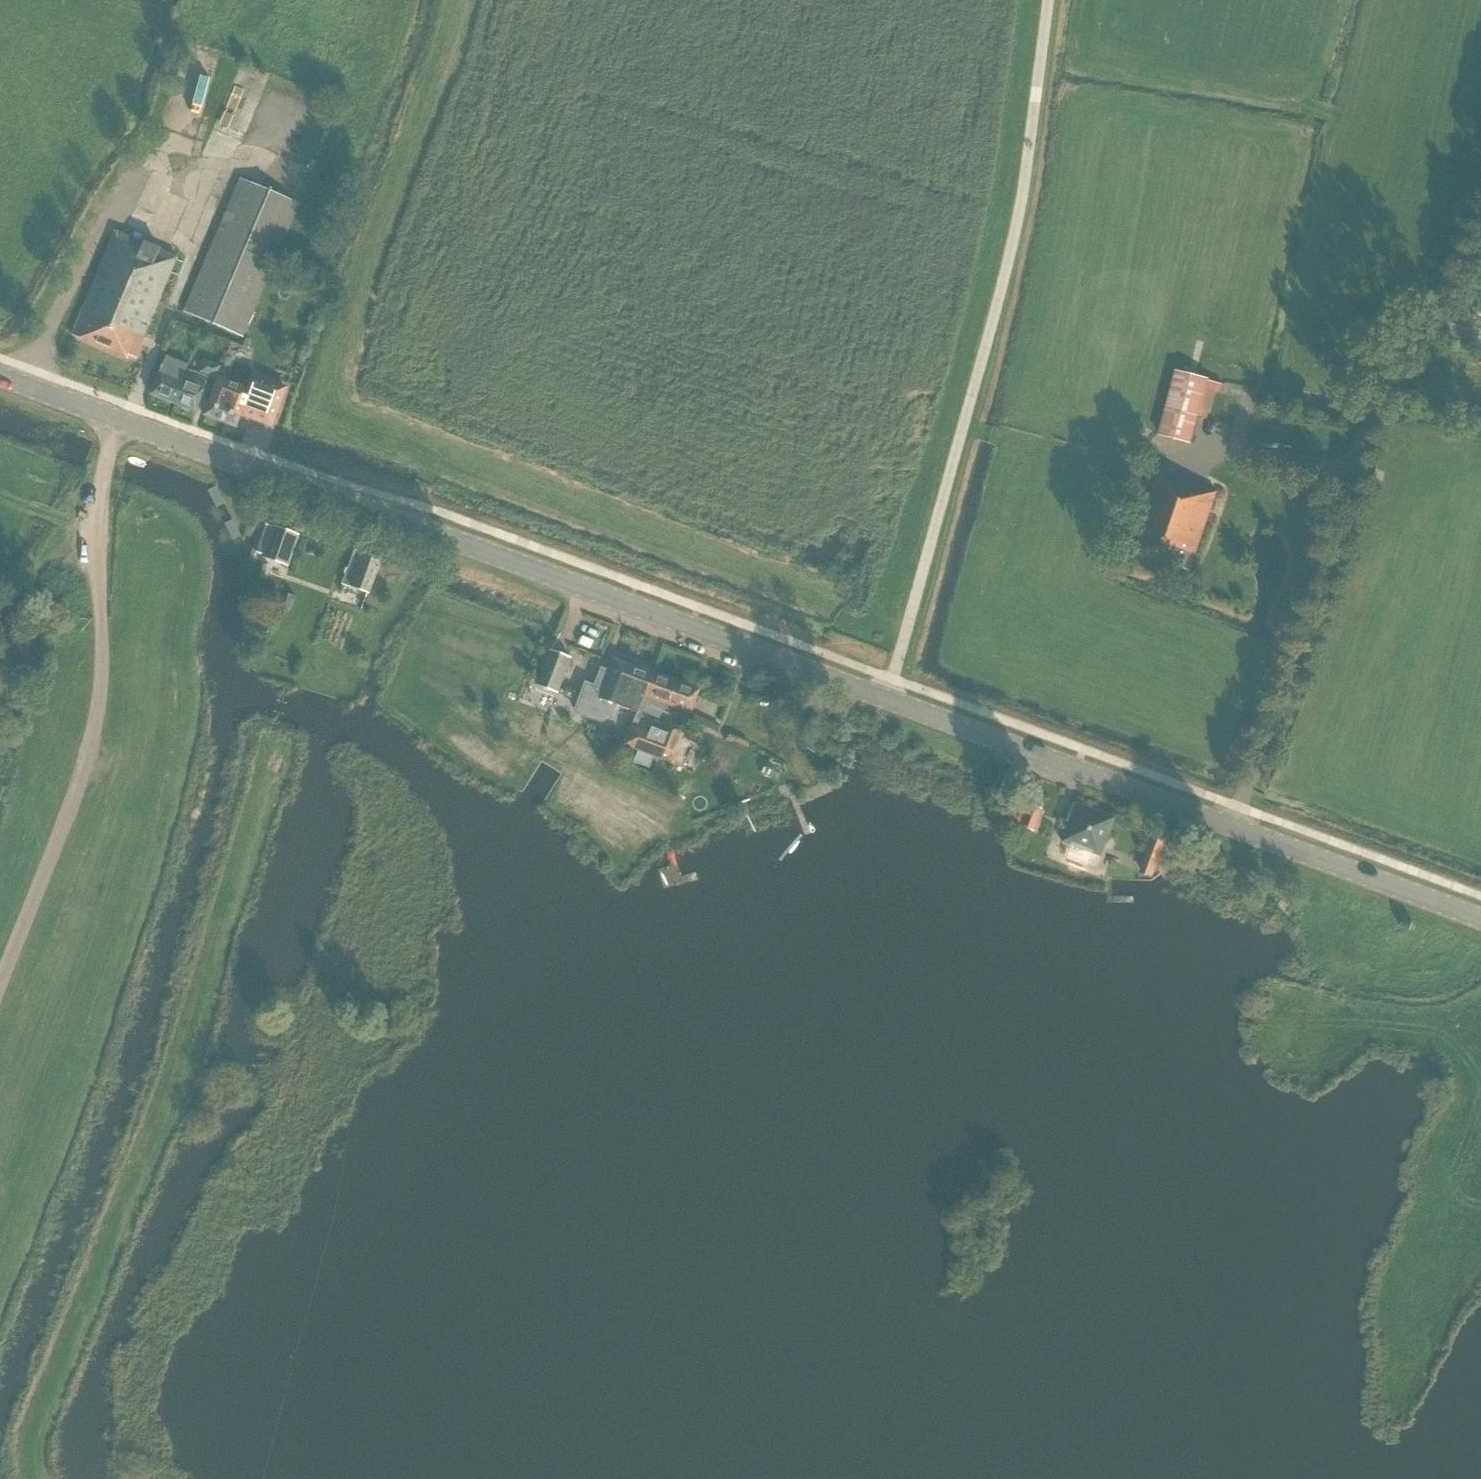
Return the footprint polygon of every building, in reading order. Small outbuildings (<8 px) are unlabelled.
[(184,313),(241,337),(298,203),(241,179),(184,313)] [(177,257),(115,231),(72,335),(89,342),(89,343),(127,359),(128,356),(136,359),(142,345),(140,344),(147,327),(177,257)] [(182,381),(185,374),(184,373),(187,365),(166,357),(151,393),(150,393),(150,395),(176,405),(185,383),(182,381)] [(200,372),(215,379),(220,368),(204,361),(200,372)] [(189,371),(188,375),(185,374),(182,381),(185,383),(176,405),(195,412),(196,411),(195,411),(204,390),(203,390),(208,378),(189,371)] [(1159,434),(1191,442),(1198,416),(1207,419),(1215,391),(1205,388),(1208,380),(1176,371),(1159,434)] [(260,394),(217,378),(203,416),(235,428),(240,415),(271,426),(285,388),(265,381),(260,394)] [(1141,524),(1145,525),(1135,553),(1190,571),(1216,492),(1176,479),(1175,483),(1157,477),(1141,524)] [(288,568),(299,536),(272,526),(272,527),(265,525),(255,553),(262,555),(261,558),(288,568)] [(344,581),(369,590),(380,560),(355,551),(344,581)] [(570,659),(549,650),(536,685),(556,693),(557,694),(570,659)] [(629,664),(629,665),(600,654),(586,694),(636,713),(643,696),(652,673),(629,664)] [(690,714),(698,691),(652,673),(643,696),(686,712),(690,714)] [(681,724),(686,712),(643,696),(636,713),(631,726),(624,746),(671,764),(686,726),(681,724)] [(1041,808),(1029,803),(1021,825),(1033,830),(1041,808)] [(1076,804),(1062,842),(1100,856),(1114,818),(1076,804)] [(1167,838),(1155,833),(1141,872),(1152,877),(1167,838)] [(1401,927),(1410,931),(1413,922),(1404,919),(1401,927)]
